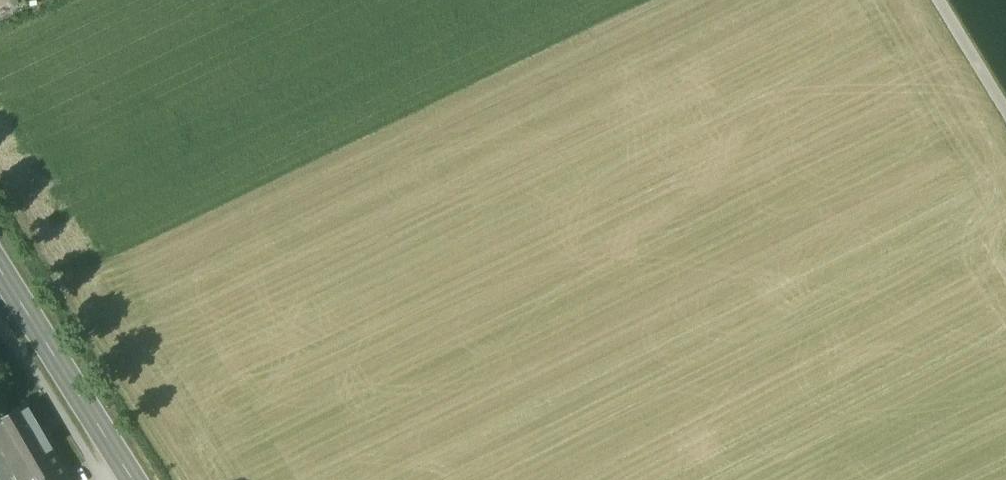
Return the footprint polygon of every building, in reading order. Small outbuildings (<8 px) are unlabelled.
[(65,472),(23,401),(0,415),(0,447),(15,473),(19,479),(70,479),(65,472)]
